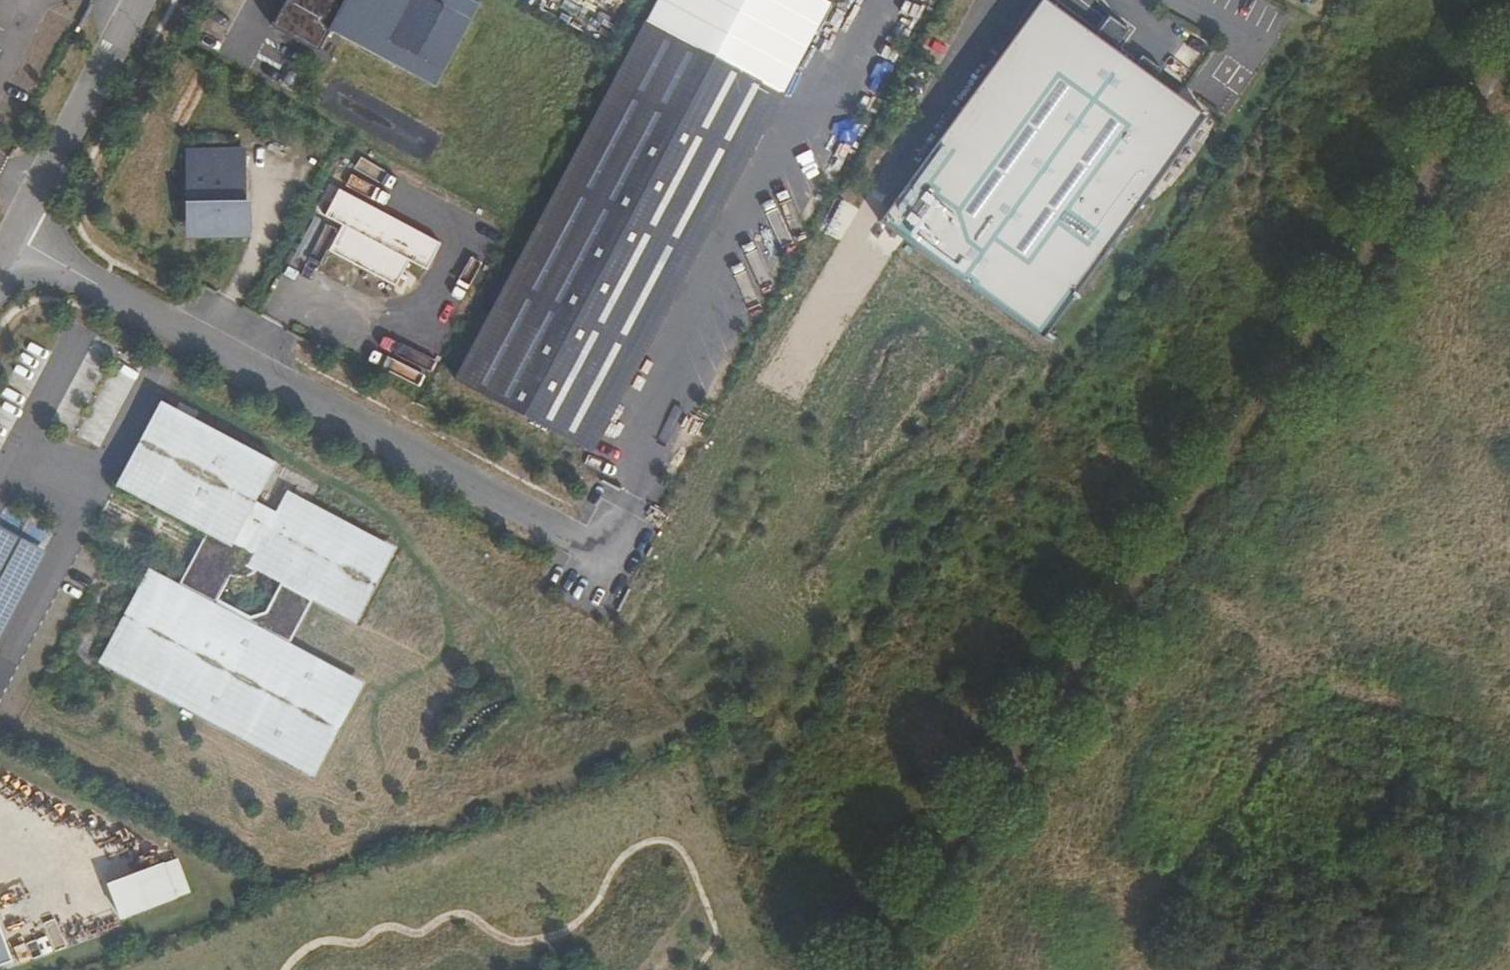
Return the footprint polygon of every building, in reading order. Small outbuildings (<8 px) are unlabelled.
[(482,0),(288,0),(278,20),(281,29),(321,50),(333,28),(437,84),(482,0)] [(645,22),(782,94),(828,7),(815,0),(657,0),(645,22)] [(1045,8),(889,226),(1046,338),(1202,120),(1045,8)] [(645,22),(457,377),(593,449),(782,94),(645,22)] [(241,198),(241,153),(188,153),(188,200),(196,201),(196,228),(251,228),(251,198),(241,198)] [(440,244),(340,191),(327,217),(343,226),(330,249),(397,284),(409,261),(427,270),(440,244)] [(384,544),(289,494),(279,511),(259,500),(280,462),(164,399),(122,479),(217,530),(199,563),(207,568),(193,595),(154,574),(110,659),(314,771),(362,684),(287,645),(314,592),(349,611),(369,594),(380,574),(384,544)] [(44,551),(0,529),(0,640),(44,551)] [(119,882),(133,920),(200,895),(186,857),(119,882)] [(17,965),(0,921),(0,969),(4,969),(17,965)]
